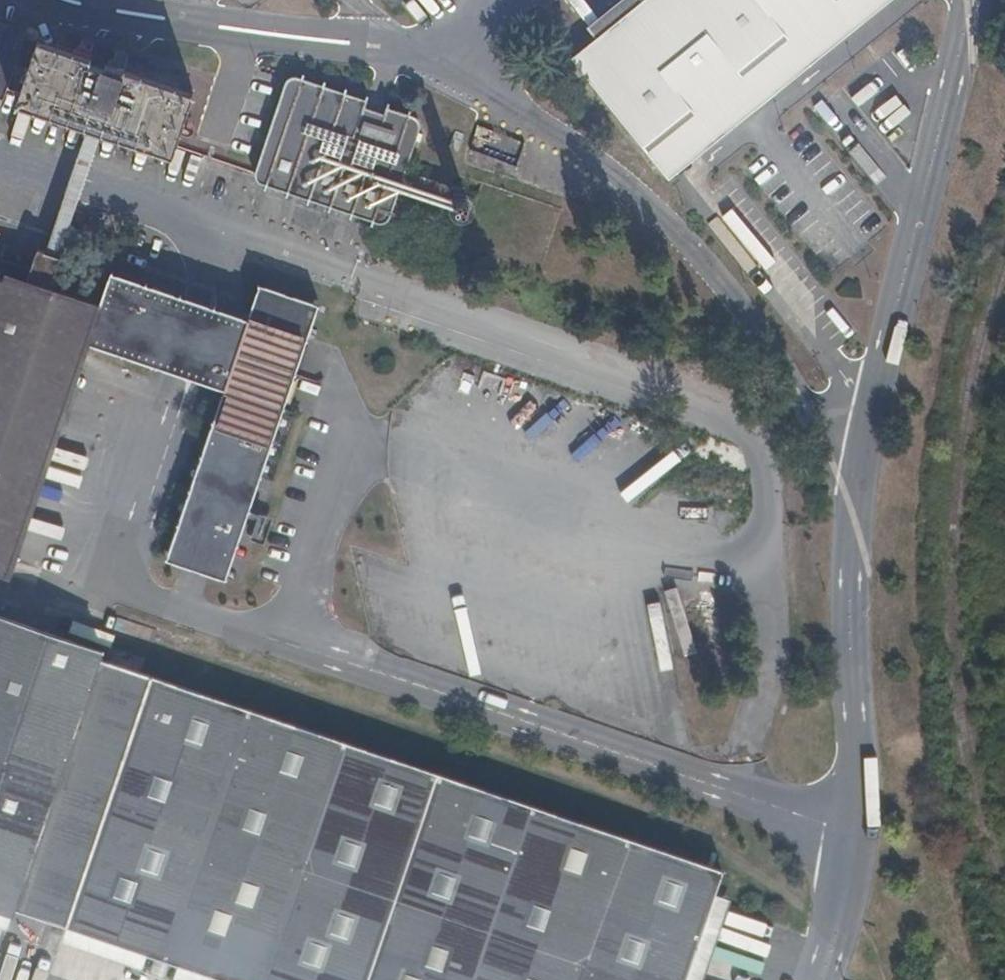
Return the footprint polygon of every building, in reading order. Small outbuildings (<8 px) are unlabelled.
[(571,60),(660,170),(871,0),(646,0),(571,60)] [(17,102),(88,127),(104,132),(173,155),(195,93),(103,61),(100,69),(88,65),(90,56),(39,39),(17,102)] [(380,215),(410,125),(295,85),(264,176),(380,215)] [(88,127),(72,175),(45,253),(61,259),(87,180),(104,132),(88,127)] [(516,215),(510,216),(504,220),(501,225),(490,221),(490,217),(488,212),(485,208),(481,203),(474,202),(468,203),(462,205),(458,209),(456,215),(455,220),(458,228),(462,233),(470,236),(476,236),(482,233),(487,230),(489,228),(499,231),(499,235),(499,240),(504,246),(509,250),(516,251),(523,249),(528,246),(532,242),(534,235),(534,229),(530,223),(525,218),(522,216),(516,215)] [(61,259),(45,253),(38,251),(26,283),(51,291),(62,259),(61,259)] [(129,367),(220,399),(163,563),(221,583),(310,315),(255,296),(247,318),(244,328),(174,305),(109,283),(105,282),(95,311),(91,321),(82,351),(85,352),(129,367)] [(46,306),(0,291),(0,439),(46,306)] [(95,311),(49,296),(46,306),(0,439),(0,558),(12,562),(85,352),(82,351),(91,321),(95,311)] [(221,583),(163,563),(161,569),(219,589),(221,583)] [(474,784),(95,657),(98,647),(0,616),(0,901),(111,938),(237,979),(680,979),(719,866),(474,784)]
